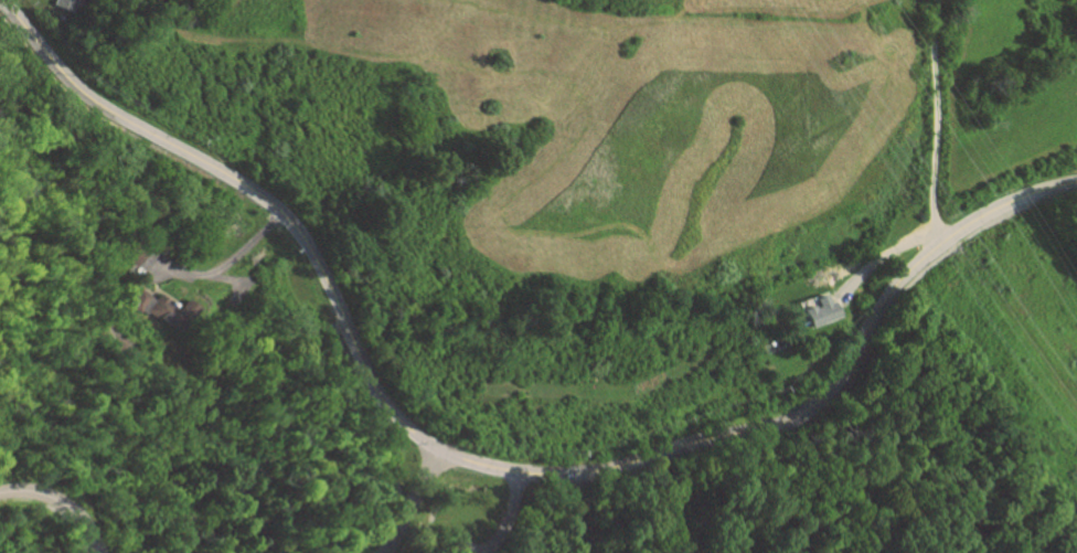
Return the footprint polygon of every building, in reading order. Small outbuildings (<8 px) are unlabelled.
[(51,6),(73,15),(80,0),(54,0),(51,6)] [(175,310),(156,293),(150,300),(138,289),(127,300),(158,329),(175,311),(181,316),(189,307),(183,302),(175,310)] [(803,328),(831,318),(822,295),(809,299),(812,306),(797,311),(803,328)]
